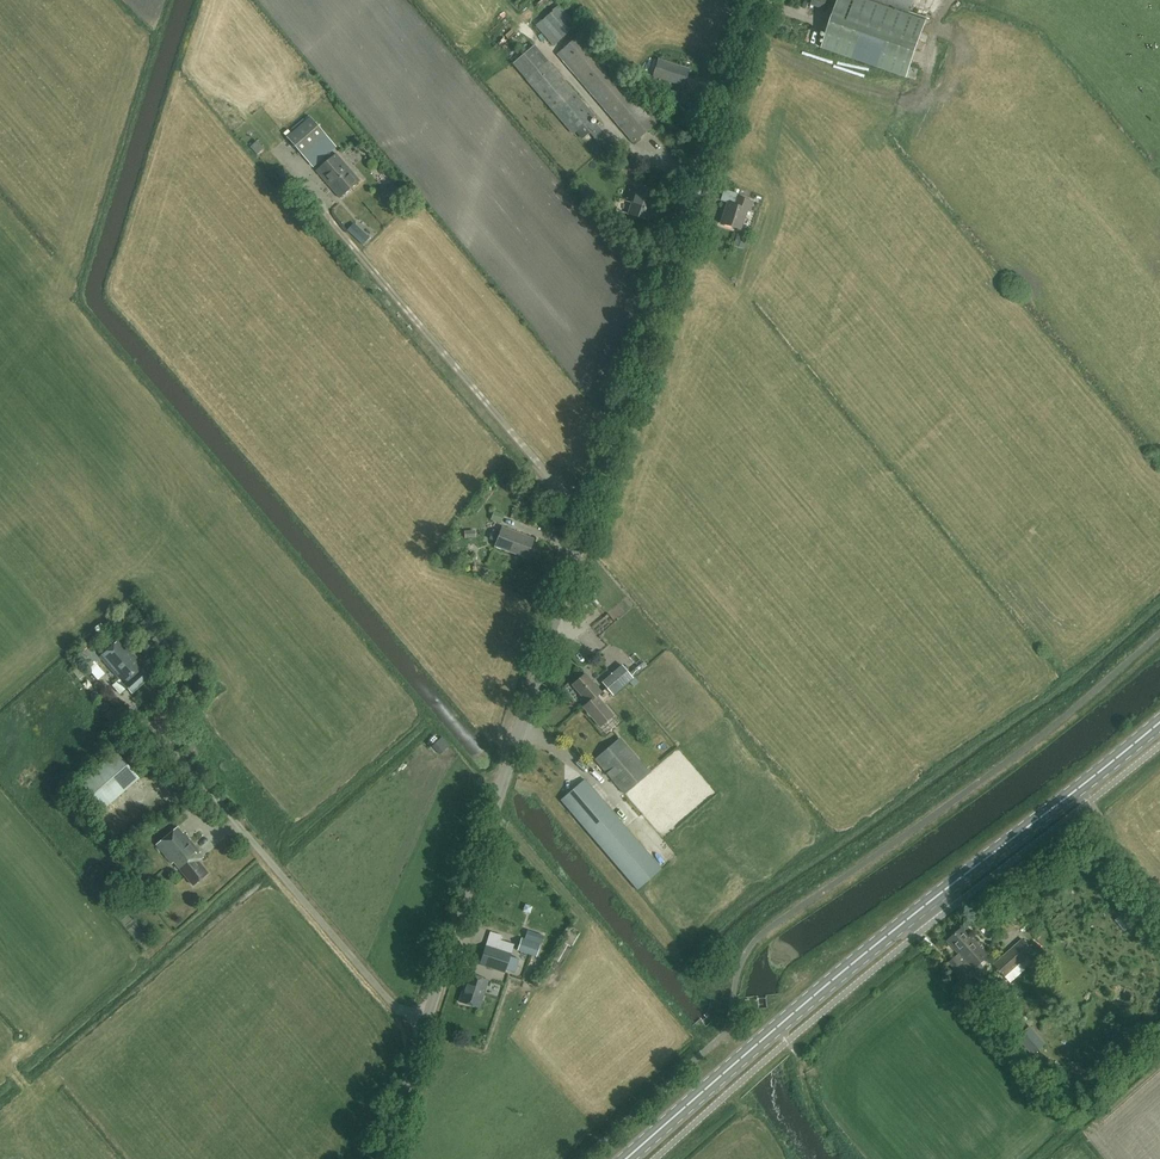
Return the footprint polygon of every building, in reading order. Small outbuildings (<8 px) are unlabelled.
[(821,48),(906,78),(926,17),(909,11),(914,0),(838,0),(821,48)] [(553,45),(576,26),(559,6),(535,25),(553,45)] [(632,142),(656,122),(581,34),(557,54),(632,142)] [(573,134),(593,117),(534,46),(513,63),(573,134)] [(683,86),(688,70),(657,59),(652,76),(683,86)] [(302,156),(325,136),(309,117),(286,138),(302,156)] [(586,129),(580,136),(591,144),(596,137),(586,129)] [(259,139),(252,144),(257,152),(264,148),(259,139)] [(340,174),(351,187),(359,180),(335,153),(325,162),(337,176),(340,174)] [(340,174),(337,176),(325,162),(315,170),(339,197),(351,187),(340,174)] [(647,220),(655,194),(636,187),(627,214),(647,220)] [(749,210),(751,202),(736,197),(734,204),(727,202),(721,223),(740,229),(746,210),(749,210)] [(356,222),(350,228),(363,242),(369,236),(356,222)] [(745,246),(749,236),(743,234),(740,244),(745,246)] [(526,558),(533,539),(502,528),(499,533),(493,531),(490,540),(496,542),(494,546),(526,558)] [(468,541),(479,540),(478,532),(468,533),(468,541)] [(100,622),(95,625),(104,640),(109,637),(100,622)] [(121,637),(110,647),(132,673),(131,674),(141,685),(148,679),(140,670),(142,669),(133,658),(137,655),(121,637)] [(132,673),(110,647),(99,656),(124,684),(123,684),(131,694),(141,685),(131,674),(132,673)] [(572,686),(587,704),(596,696),(597,697),(601,693),(585,674),(572,686)] [(626,689),(621,677),(608,682),(613,694),(626,689)] [(613,716),(605,707),(597,697),(596,696),(587,704),(583,708),(587,713),(587,715),(589,717),(591,717),(599,727),(613,716)] [(595,759),(625,794),(649,773),(619,738),(595,759)] [(116,751),(80,783),(103,810),(139,778),(116,751)] [(637,890),(661,870),(585,781),(561,801),(637,890)] [(193,885),(207,873),(194,857),(199,852),(178,827),(156,846),(172,865),(175,863),(193,885)] [(963,927),(948,941),(961,955),(959,957),(958,956),(950,962),(965,978),(989,956),(963,927)] [(536,957),(540,944),(521,938),(517,951),(536,957)] [(1005,977),(1034,952),(1023,939),(994,964),(1005,977)] [(504,973),(511,954),(485,946),(479,965),(504,973)] [(479,1008),(487,980),(468,974),(459,1002),(479,1008)] [(1029,1030),(1019,1039),(1033,1056),(1044,1046),(1029,1030)]
